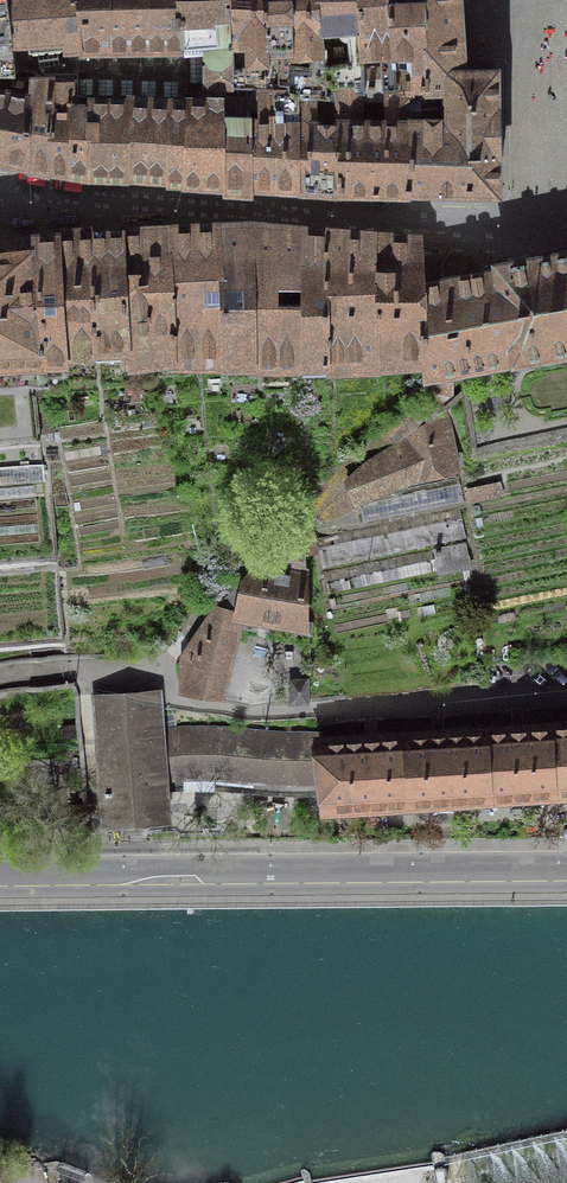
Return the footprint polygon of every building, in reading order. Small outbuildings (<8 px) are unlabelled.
[(16,72),(10,31),(8,23),(5,0),(0,0),(0,72),(16,72)] [(8,23),(10,31),(16,72),(19,72),(32,72),(32,74),(73,73),(85,72),(82,48),(77,0),(5,0),(8,23)] [(82,48),(183,45),(180,0),(77,0),(82,48)] [(183,45),(185,45),(205,44),(206,52),(206,55),(207,57),(208,58),(209,60),(210,61),(212,63),(214,64),(216,64),(219,65),(221,64),(223,64),(225,63),(227,62),(228,61),(230,59),(231,59),(228,0),(180,0),(183,45)] [(269,83),(269,75),(265,75),(264,33),(262,0),(228,0),(231,59),(233,85),(248,87),(264,89),(264,83),(269,83)] [(269,83),(274,83),(276,83),(276,82),(289,83),(289,76),(287,49),(288,45),(291,41),(288,6),(288,0),(262,0),(264,33),(265,75),(269,75),(269,83)] [(337,96),(337,84),(327,84),(327,67),(325,55),(321,42),(316,0),(288,0),(288,6),(291,41),(288,45),(287,49),(289,76),(289,83),(290,90),(296,91),(337,96)] [(327,84),(337,84),(357,85),(356,91),(364,91),(364,85),(363,63),(362,47),(360,38),(356,0),(316,0),(321,42),(325,55),(327,67),(327,84)] [(364,85),(395,87),(394,71),(387,14),(386,0),(356,0),(360,38),(362,47),(363,63),(364,85)] [(409,97),(426,97),(421,0),(386,0),(387,14),(394,71),(395,87),(408,87),(409,89),(413,90),(413,95),(409,95),(409,97)] [(409,97),(407,97),(413,191),(498,192),(498,157),(499,157),(499,132),(499,104),(497,104),(496,69),(461,70),(456,0),(421,0),(426,97),(409,97)] [(205,44),(185,45),(188,75),(183,179),(208,181),(230,182),(240,183),(251,184),(250,123),(248,87),(233,85),(231,59),(230,59),(228,61),(227,62),(225,63),(223,64),(221,64),(219,65),(216,64),(214,64),(212,63),(210,61),(209,60),(208,58),(207,57),(206,55),(206,52),(205,44)] [(183,179),(188,75),(185,45),(183,45),(82,48),(85,72),(73,73),(73,75),(69,169),(89,173),(89,174),(110,175),(129,175),(129,173),(168,176),(168,178),(183,179)] [(51,167),(55,75),(32,76),(30,163),(40,165),(51,167)] [(55,75),(51,167),(60,168),(69,169),(73,75),(55,75)] [(32,76),(9,78),(0,78),(0,157),(1,158),(30,163),(32,76)] [(296,91),(290,90),(289,83),(276,82),(276,83),(274,83),(274,88),(273,88),(275,126),(277,186),(290,186),(301,187),(298,126),(297,124),(296,91)] [(264,89),(248,87),(250,123),(251,184),(265,185),(277,186),(275,126),(273,88),(274,88),(274,83),(269,83),(264,83),(264,89)] [(413,191),(407,97),(409,97),(409,95),(409,89),(408,87),(395,87),(364,85),(364,91),(356,91),(357,85),(337,84),(337,96),(338,117),(340,189),(357,190),(357,191),(377,191),(395,192),(395,191),(413,191)] [(319,188),(340,189),(338,117),(337,96),(296,91),(297,124),(298,126),(301,187),(319,188)] [(300,368),(302,368),(303,232),(280,230),(251,228),(236,228),(220,229),(224,359),(259,358),(300,357),(300,368)] [(224,370),(224,359),(220,229),(195,230),(168,232),(174,350),(175,350),(175,352),(222,352),(222,370),(224,370)] [(128,355),(130,365),(137,365),(138,356),(174,350),(168,232),(145,233),(122,234),(124,282),(128,355)] [(330,369),(330,367),(329,356),(328,357),(328,234),(315,233),(303,232),(302,368),(302,370),(330,369)] [(122,364),(130,365),(128,355),(124,282),(122,234),(107,235),(93,235),(93,285),(96,337),(95,346),(94,356),(122,356),(122,364)] [(378,353),(374,238),(351,236),(328,234),(328,357),(329,356),(330,367),(335,366),(334,355),(376,353),(376,363),(378,363),(378,362),(378,353)] [(75,236),(58,237),(66,345),(64,346),(65,362),(73,363),(74,355),(68,354),(68,346),(95,346),(96,337),(93,285),(93,235),(75,236)] [(66,345),(58,237),(46,237),(34,238),(39,297),(40,297),(45,356),(46,356),(46,359),(48,374),(66,374),(65,362),(64,346),(66,345)] [(46,359),(46,356),(45,356),(40,297),(39,297),(34,238),(0,242),(0,363),(1,363),(1,362),(36,360),(46,359)] [(423,284),(421,242),(395,240),(374,238),(378,353),(400,352),(401,361),(423,359),(425,373),(427,373),(425,347),(421,285),(423,284)] [(497,271),(515,356),(515,358),(566,348),(566,253),(563,253),(538,258),(538,256),(498,263),(498,265),(498,266),(497,266),(497,267),(497,268),(497,271)] [(515,356),(497,271),(467,276),(432,283),(423,284),(421,285),(425,347),(427,373),(440,370),(455,367),(461,366),(515,356)] [(454,398),(455,367),(440,370),(427,373),(432,397),(340,465),(297,510),(302,515),(309,521),(320,511),(337,493),(349,480),(348,478),(372,462),(402,441),(426,422),(445,405),(454,398)] [(426,422),(402,441),(411,475),(457,465),(445,405),(426,422)] [(411,475),(402,441),(372,462),(348,478),(349,480),(356,497),(411,475)] [(0,448),(0,467),(43,463),(42,449),(40,450),(39,444),(0,448)] [(45,481),(43,463),(0,467),(0,485),(45,481)] [(363,522),(464,501),(462,489),(459,477),(388,492),(389,495),(358,501),(360,505),(360,506),(363,522)] [(356,497),(349,480),(337,493),(320,511),(326,521),(360,506),(360,505),(358,501),(356,497)] [(460,509),(315,539),(321,568),(466,537),(463,523),(460,509)] [(304,577),(301,528),(272,554),(262,564),(235,590),(217,607),(211,616),(235,622),(239,612),(297,621),(295,632),(309,634),(311,634),(311,621),(304,621),(304,577)] [(464,542),(323,571),(328,593),(455,566),(454,566),(469,563),(467,552),(464,542)] [(235,622),(211,616),(199,634),(183,657),(182,686),(193,695),(216,699),(235,622)] [(178,631),(174,629),(168,636),(175,641),(181,634),(178,631)] [(299,681),(291,681),(291,701),(309,701),(309,681),(299,681)] [(176,731),(159,732),(156,691),(130,693),(97,695),(107,823),(137,820),(166,818),(163,784),(166,784),(183,783),(193,782),(201,782),(215,783),(222,783),(260,787),(276,788),(289,789),(306,788),(327,787),(320,741),(320,735),(302,736),(285,736),(269,736),(255,735),(224,732),(209,731),(196,730),(185,731),(176,731)] [(550,726),(555,789),(566,788),(566,725),(561,725),(550,726)] [(491,793),(555,789),(550,726),(525,728),(524,727),(522,727),(521,726),(519,726),(517,727),(515,727),(514,728),(512,729),(487,730),(491,793)] [(415,798),(491,793),(487,730),(445,733),(444,732),(442,732),(440,732),(438,732),(437,732),(435,732),(434,733),(432,734),(405,735),(409,798),(415,798)] [(329,803),(409,798),(405,735),(379,737),(377,737),(376,736),(374,736),(372,736),(371,736),(369,737),(367,737),(365,738),(320,741),(327,787),(329,803)] [(73,826),(89,825),(88,816),(88,806),(72,807),(73,826)]
